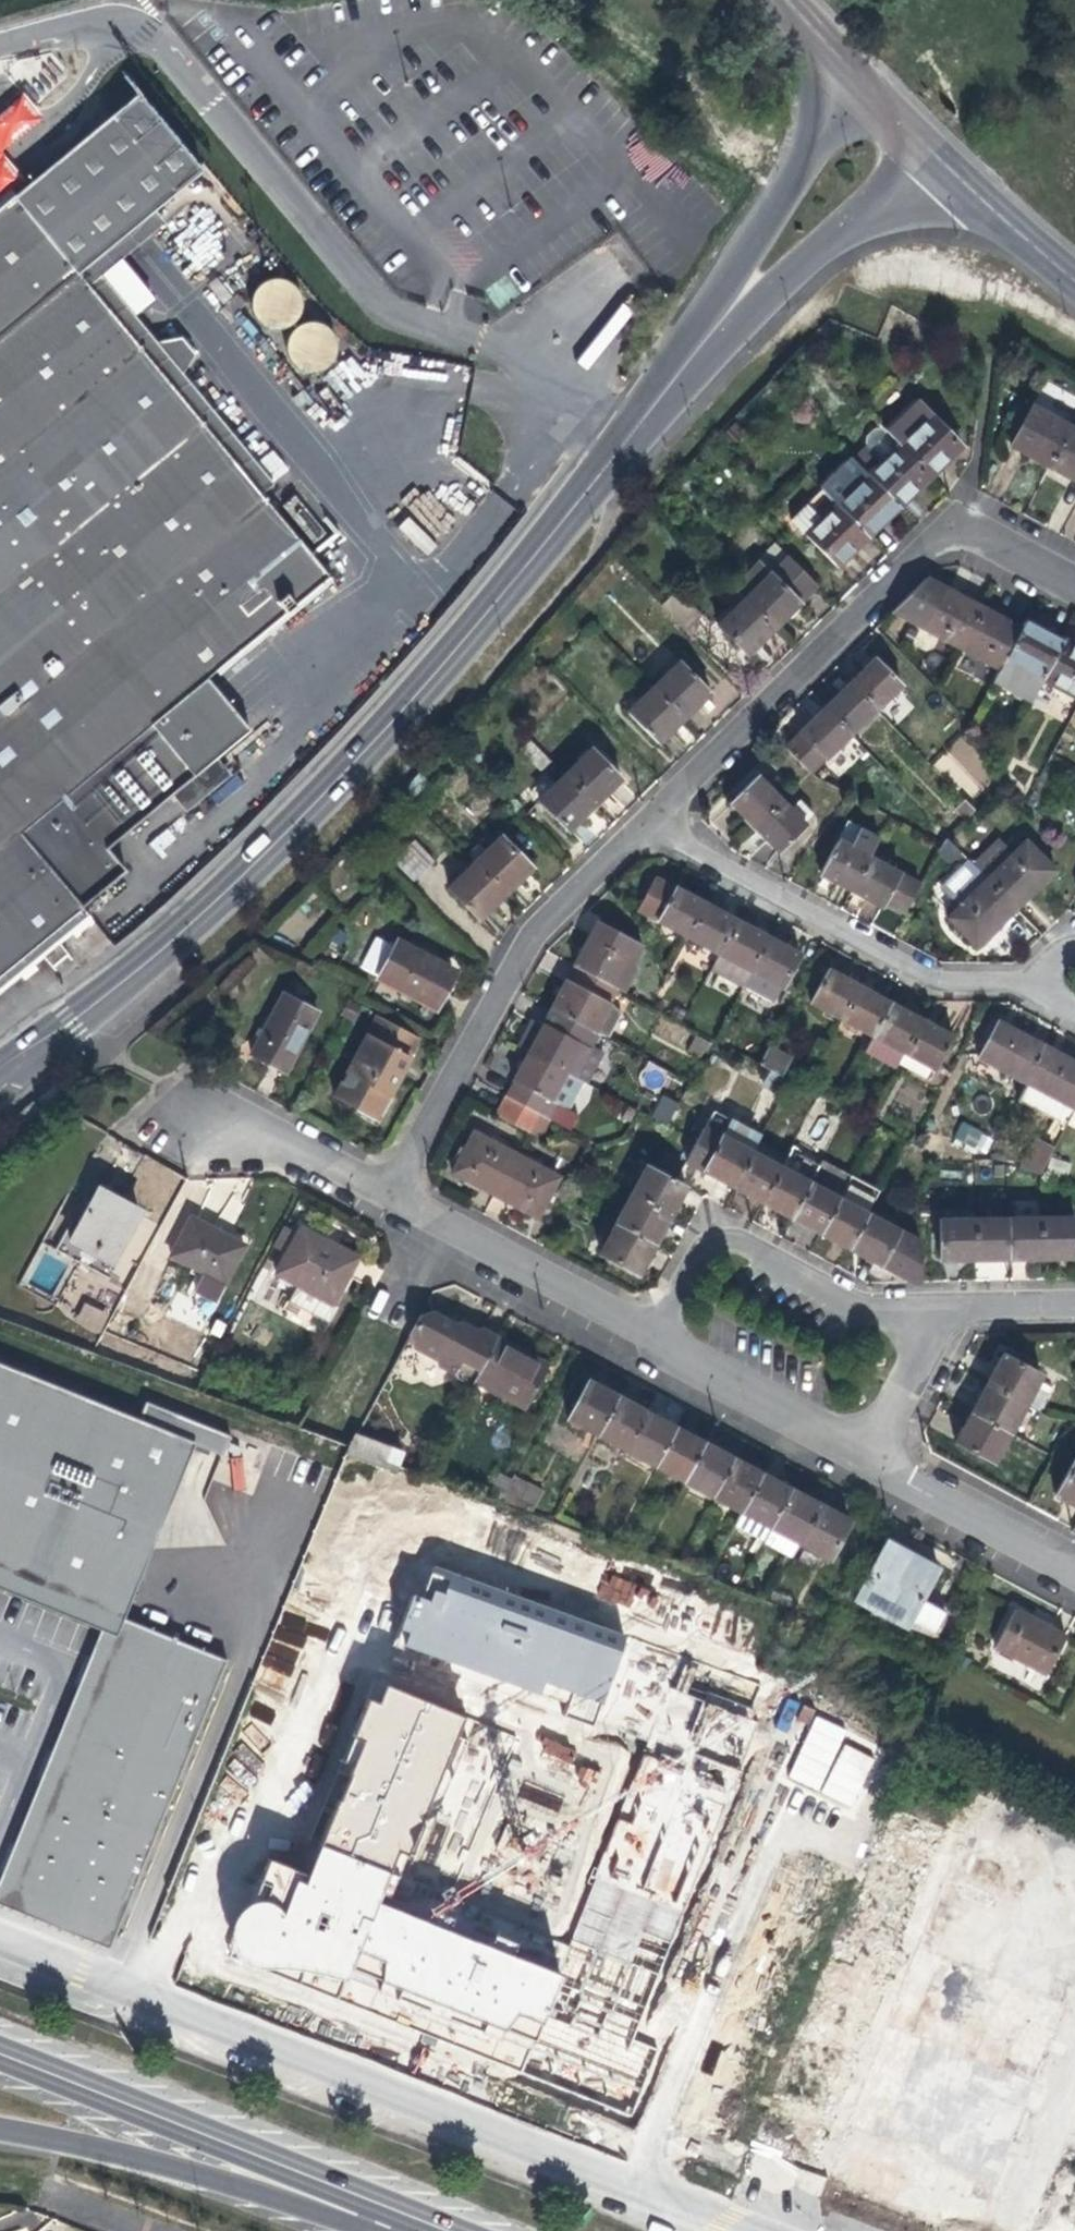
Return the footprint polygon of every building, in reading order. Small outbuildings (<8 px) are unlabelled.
[(36,947),(50,963),(66,950),(53,933),(83,908),(94,899),(36,828),(333,580),(77,270),(198,169),(135,93),(0,205),(0,977),(36,947)] [(257,328),(286,329),(286,317),(297,318),(298,284),(259,283),(257,328)] [(308,373),(338,352),(315,319),(285,340),(308,373)] [(883,429),(896,442),(929,475),(946,459),(960,445),(914,399),(883,429)] [(1027,454),(1048,466),(1070,425),(1029,402),(1008,443),(1027,454)] [(1074,481),(1074,428),(1070,425),(1048,466),(1061,473),(1074,481)] [(915,489),(929,475),(896,442),(879,460),(864,445),(851,458),(866,472),(867,474),(898,505),(915,489)] [(272,482),(288,469),(272,449),(255,463),(272,482)] [(885,518),(898,505),(867,474),(866,472),(851,458),(850,457),(820,486),(822,488),(835,502),(837,504),(867,535),(885,518)] [(851,550),(867,535),(837,504),(835,502),(822,488),(791,517),(836,565),(851,550)] [(282,505),(310,539),(322,529),(294,495),(282,505)] [(756,560),(757,561),(765,570),(784,551),(775,541),(756,560)] [(732,585),(743,596),(773,627),(796,603),(817,583),(784,551),(765,570),(757,561),(732,585)] [(892,611),(960,647),(981,607),(956,594),(925,578),(892,611)] [(675,590),(660,604),(683,628),(697,613),(675,590)] [(756,643),(773,627),(743,596),(716,623),(745,654),(756,643)] [(960,647),(999,667),(1020,628),(1001,618),(981,607),(960,647)] [(1031,699),(1041,680),(1063,639),(1043,628),(1025,618),(1020,628),(999,667),(993,679),(1031,699)] [(1074,697),(1074,645),(1063,639),(1041,680),(1074,697)] [(863,666),(848,681),(875,709),(900,683),(874,656),(863,666)] [(678,662),(654,686),(683,716),(699,700),(707,692),(678,662)] [(849,734),(875,709),(848,681),(838,691),(822,707),(849,734)] [(667,732),(683,716),(654,686),(628,711),(656,742),(667,732)] [(824,760),(849,734),(822,707),(807,722),(797,731),(824,760)] [(933,771),(978,798),(998,764),(953,737),(933,771)] [(588,748),(563,773),(593,803),(608,789),(618,779),(588,748)] [(579,818),(593,803),(563,773),(536,799),(567,830),(579,818)] [(740,812),(752,825),(779,799),(756,775),(729,801),(740,812)] [(788,808),(779,799),(752,825),(766,840),(775,850),(803,823),(801,821),(788,808)] [(788,808),(801,821),(810,812),(797,799),(788,808)] [(832,882),(849,890),(867,855),(878,836),(859,826),(849,845),(836,838),(817,874),(832,882)] [(498,836),(473,861),(504,892),(518,878),(530,867),(498,836)] [(412,838),(391,859),(393,861),(411,879),(433,859),(415,840),(412,838)] [(1010,854),(985,878),(1015,908),(1034,888),(1054,869),(1025,839),(1010,854)] [(973,865),(985,878),(1010,854),(997,841),(973,865)] [(918,882),(867,855),(849,890),(871,902),(880,907),(882,903),(902,913),(918,882)] [(996,926),(1015,908),(985,878),(973,865),(968,860),(947,881),(946,890),(959,903),(946,916),(975,946),(996,926)] [(489,907),(504,892),(473,861),(446,887),(477,918),(489,907)] [(639,911),(686,935),(703,903),(677,889),(653,876),(637,906),(639,911)] [(720,911),(703,903),(686,935),(717,952),(734,919),(720,911)] [(570,963),(572,964),(611,984),(617,988),(621,990),(634,966),(635,959),(643,944),(594,918),(583,939),(570,963)] [(749,927),(734,919),(717,952),(710,965),(742,982),(749,969),(767,936),(749,927)] [(783,945),(767,936),(749,969),(780,985),(798,953),(783,945)] [(444,985),(452,970),(397,940),(378,976),(433,1006),(444,985)] [(546,1006),(549,1008),(593,1031),(617,988),(611,984),(572,964),(565,977),(562,976),(555,989),(546,1006)] [(808,1001),(840,1019),(858,985),(838,975),(825,968),(808,1001)] [(840,1019),(870,1035),(888,1001),(872,993),(858,985),(840,1019)] [(314,1011),(280,993),(250,1051),(269,1061),(284,1069),(314,1011)] [(894,1069),(898,1062),(921,1019),(904,1009),(888,1001),(870,1035),(861,1052),(894,1069)] [(586,1046),(593,1031),(549,1008),(542,1022),(539,1020),(536,1025),(523,1050),(564,1071),(580,1042),(586,1046)] [(417,1036),(375,1013),(333,1094),(347,1102),(375,1116),(417,1036)] [(933,1025),(921,1019),(898,1062),(924,1076),(929,1066),(933,1068),(951,1034),(933,1025)] [(977,1055),(1026,1082),(1046,1045),(1017,1030),(997,1020),(977,1055)] [(767,1044),(757,1062),(780,1074),(790,1056),(767,1044)] [(1074,1108),(1074,1107),(1074,1061),(1068,1057),(1046,1045),(1026,1082),(1017,1098),(1066,1124),(1074,1108)] [(582,1081),(564,1071),(523,1050),(513,1068),(509,1077),(512,1079),(504,1094),(537,1112),(548,1118),(569,1129),(577,1114),(566,1108),(582,1081)] [(494,1113),(527,1130),(531,1122),(537,1112),(504,1094),(494,1113)] [(662,1095),(652,1117),(668,1125),(679,1103),(662,1095)] [(717,1176),(733,1185),(751,1152),(760,1135),(713,1110),(704,1127),(703,1127),(696,1140),(685,1160),(702,1169),(717,1176)] [(531,1122),(540,1126),(543,1128),(548,1118),(537,1112),(531,1122)] [(531,1122),(527,1130),(535,1134),(540,1126),(531,1122)] [(988,1154),(994,1133),(959,1123),(953,1144),(988,1154)] [(468,1180),(494,1194),(515,1153),(471,1130),(450,1170),(468,1180)] [(1017,1168),(1037,1173),(1039,1174),(1053,1149),(1034,1138),(1017,1168)] [(664,1148),(653,1167),(671,1177),(682,1158),(664,1148)] [(779,1166),(751,1152),(733,1185),(748,1193),(761,1200),(779,1166)] [(557,1176),(515,1153),(494,1194),(509,1202),(536,1216),(557,1176)] [(820,1159),(808,1181),(789,1215),(806,1224),(819,1231),(849,1173),(820,1159)] [(675,1179),(671,1177),(653,1167),(645,1163),(629,1192),(668,1214),(675,1200),(684,1184),(675,1179)] [(808,1181),(779,1166),(761,1200),(774,1207),(789,1215),(808,1181)] [(878,1188),(849,1173),(819,1231),(831,1238),(847,1247),(866,1212),(878,1188)] [(95,1187),(68,1237),(112,1260),(138,1210),(120,1200),(95,1187)] [(659,1232),(668,1214),(629,1192),(613,1222),(653,1243),(659,1232)] [(191,1212),(170,1252),(204,1269),(194,1287),(215,1297),(245,1240),(233,1233),(191,1212)] [(917,1239),(866,1212),(847,1247),(867,1257),(878,1263),(908,1279),(916,1279),(917,1239)] [(1072,1216),(1037,1217),(1037,1258),(1054,1258),(1073,1257),(1072,1216)] [(1025,1258),(1037,1258),(1037,1217),(1006,1218),(1007,1258),(1025,1258)] [(955,1259),(973,1258),(972,1218),(937,1219),(937,1259),(955,1259)] [(1006,1218),(972,1218),(973,1258),(990,1258),(1007,1258),(1006,1218)] [(644,1259),(653,1243),(613,1222),(598,1250),(638,1272),(644,1259)] [(333,1298),(357,1252),(331,1239),(301,1223),(277,1268),(297,1279),(289,1296),(329,1317),(338,1300),(333,1298)] [(84,1301),(74,1323),(98,1334),(108,1312),(84,1301)] [(432,1306),(420,1310),(410,1329),(415,1342),(438,1354),(440,1361),(473,1379),(498,1332),(484,1324),(477,1326),(462,1319),(457,1321),(432,1306)] [(507,1336),(498,1332),(473,1379),(524,1405),(546,1363),(526,1352),(528,1347),(507,1336)] [(1002,1354),(986,1384),(1024,1405),(1041,1374),(1029,1368),(1002,1354)] [(0,1363),(0,1565),(107,1608),(176,1434),(193,1441),(223,1453),(230,1435),(145,1401),(139,1419),(0,1363)] [(567,1415),(597,1431),(618,1392),(592,1378),(588,1376),(567,1415)] [(1008,1434),(1024,1405),(986,1384),(979,1397),(970,1413),(1008,1434)] [(597,1431),(626,1447),(647,1407),(636,1402),(618,1392),(597,1431)] [(626,1447),(655,1462),(675,1422),(664,1416),(647,1407),(626,1447)] [(992,1462),(1008,1434),(970,1413),(954,1442),(982,1457),(992,1462)] [(655,1462),(683,1477),(704,1438),(689,1430),(675,1422),(655,1462)] [(348,1452),(399,1470),(406,1451),(355,1433),(348,1452)] [(111,1944),(119,1925),(18,1887),(125,1617),(193,1441),(176,1434),(107,1608),(0,1565),(0,1585),(106,1628),(0,1872),(0,1901),(111,1944)] [(683,1477),(712,1493),(733,1453),(717,1444),(704,1438),(683,1477)] [(712,1493),(740,1508),(761,1468),(743,1458),(733,1453),(712,1493)] [(1074,1506),(1074,1458),(1055,1496),(1068,1503),(1074,1506)] [(734,1520),(763,1536),(791,1484),(774,1475),(761,1468),(740,1508),(734,1520)] [(514,1503),(527,1480),(513,1473),(500,1498),(514,1503)] [(542,1488),(527,1480),(514,1503),(530,1509),(542,1488)] [(791,1554),(799,1539),(820,1499),(803,1490),(791,1484),(763,1536),(762,1537),(791,1554)] [(838,1508),(820,1499),(799,1539),(828,1554),(850,1515),(838,1508)] [(855,1596),(871,1604),(901,1621),(904,1622),(927,1635),(940,1610),(917,1597),(935,1564),(915,1553),(887,1538),(855,1596)] [(428,1559),(391,1644),(603,1732),(637,1640),(428,1559)] [(894,1634),(901,1621),(871,1604),(864,1617),(894,1634)] [(1045,1670),(1066,1633),(1031,1614),(1014,1605),(994,1642),(1045,1670)] [(283,1696),(312,1622),(282,1610),(253,1684),(283,1696)] [(35,1847),(18,1887),(119,1925),(227,1657),(125,1617),(44,1827),(35,1847)] [(563,1978),(521,2074),(635,2117),(659,2049),(638,2042),(765,1676),(686,1654),(563,1978)] [(356,1767),(322,1844),(394,1874),(468,1715),(388,1683),(381,1703),(370,1697),(344,1762),(356,1767)] [(843,1742),(849,1729),(815,1714),(787,1780),(853,1808),(875,1756),(843,1742)] [(547,1737),(541,1750),(569,1763),(575,1749),(547,1737)] [(527,1786),(521,1801),(555,1814),(561,1798),(527,1786)] [(394,1874),(322,1844),(307,1882),(299,1881),(288,1910),(277,1904),(263,1900),(250,1906),(237,1916),(230,1931),(232,1948),(233,1961),(521,2074),(563,1978),(383,1902),(394,1874)]
